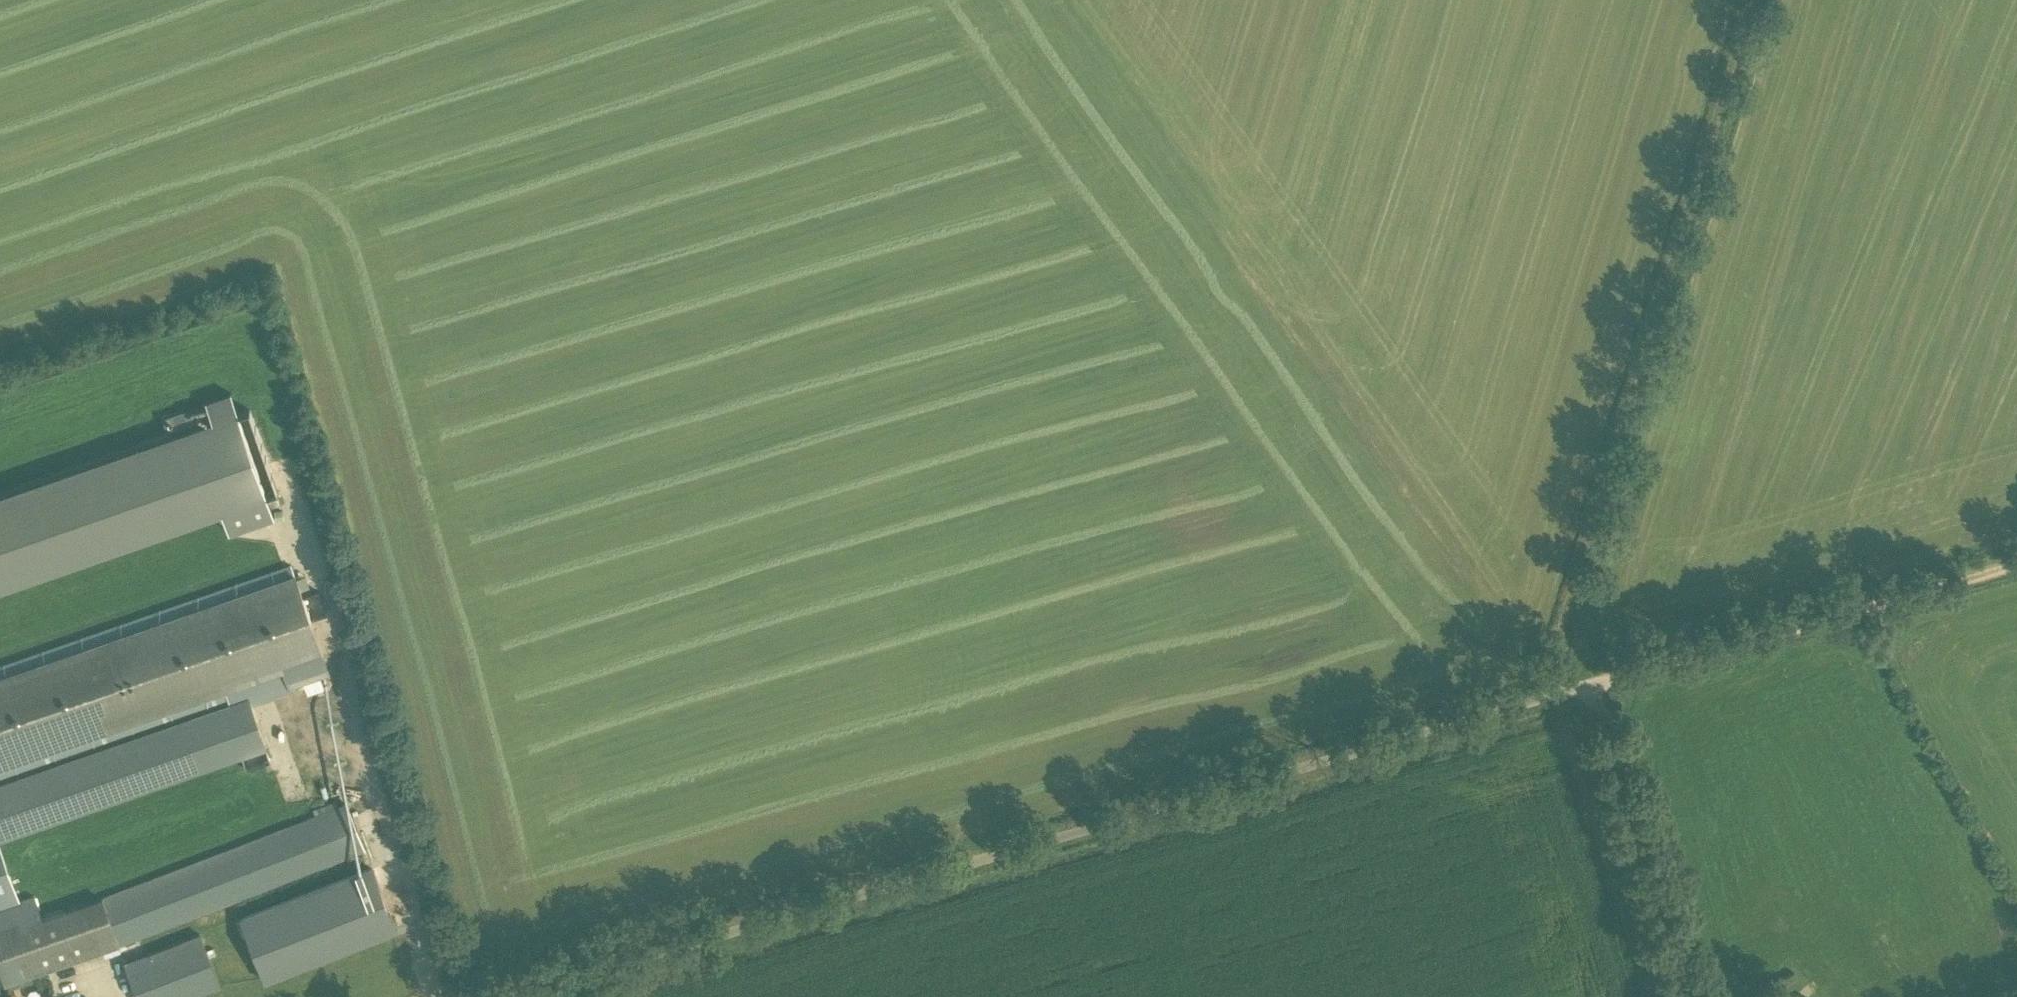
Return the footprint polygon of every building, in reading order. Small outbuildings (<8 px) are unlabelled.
[(254,467),(227,390),(205,398),(213,420),(0,494),(0,586),(220,509),(227,531),(271,515),(254,467)] [(224,688),(229,703),(250,695),(252,700),(328,673),(294,573),(0,676),(0,767),(224,688)] [(347,801),(103,896),(103,897),(97,899),(93,886),(24,909),(22,903),(9,867),(1,842),(269,749),(250,696),(0,783),(0,967),(6,983),(117,944),(119,943),(120,946),(366,851),(347,801)] [(265,980),(396,930),(373,868),(241,917),(265,980)] [(222,987),(201,932),(124,962),(138,996),(195,996),(222,987)]
